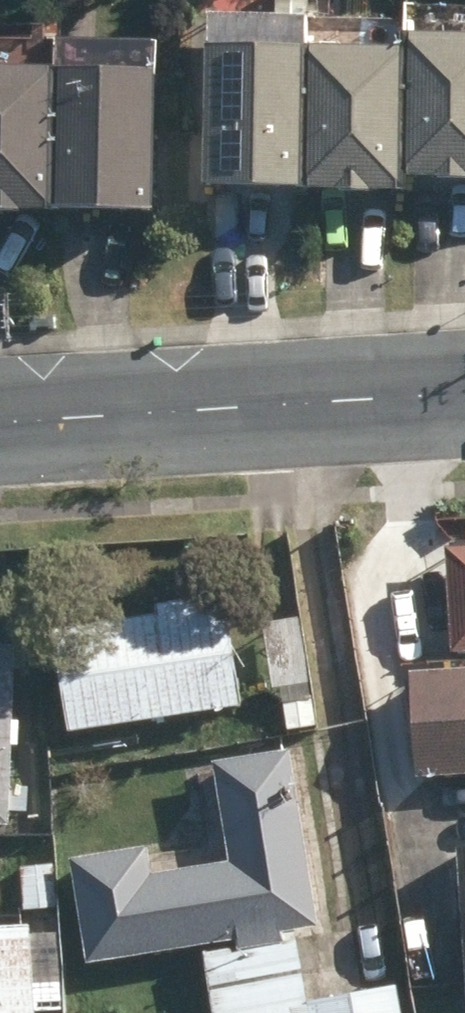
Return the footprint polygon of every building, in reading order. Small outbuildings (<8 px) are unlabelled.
[(306,20),(307,0),(276,0),(275,19),(306,20)] [(407,48),(406,183),(464,183),(464,36),(407,36),(407,48)] [(205,46),(204,190),(303,191),(305,48),(205,46)] [(407,48),(305,48),(303,191),(406,191),(406,183),(407,48)] [(0,69),(0,211),(46,212),(49,70),(0,69)] [(156,72),(49,70),(46,212),(153,214),(156,72)] [(49,632),(65,736),(242,710),(225,598),(153,609),(154,616),(49,632)] [(260,627),(271,692),(309,686),(299,620),(260,627)] [(10,830),(11,747),(17,747),(18,724),(12,723),(14,648),(0,648),(0,830),(10,830)] [(407,674),(411,776),(464,774),(464,671),(407,674)] [(282,707),(287,733),(315,728),(310,702),(282,707)] [(212,1012),(406,1012),(403,990),(308,1005),(297,935),(318,933),(293,750),(214,761),(229,863),(149,875),(146,850),(73,861),(88,966),(236,945),(237,951),(204,955),(212,1012)] [(31,869),(22,870),(24,910),(60,908),(55,841),(30,842),(31,869)] [(28,928),(0,930),(0,1012),(34,1012),(28,928)]
